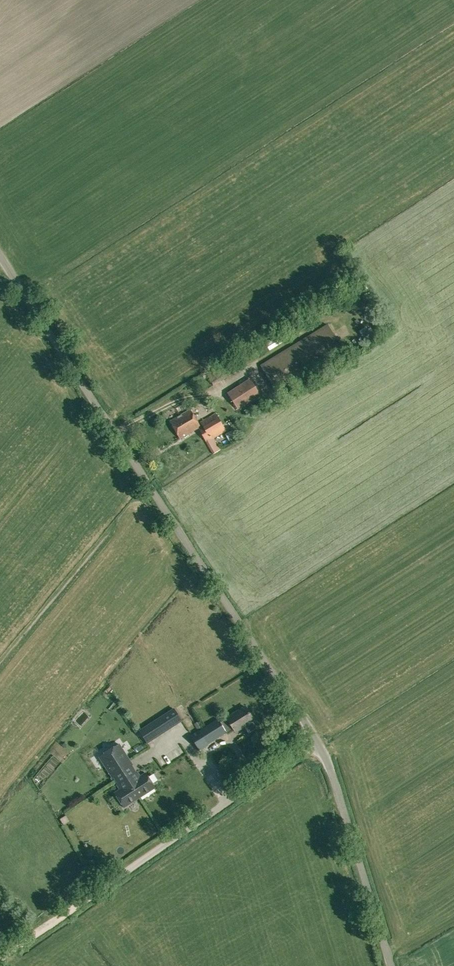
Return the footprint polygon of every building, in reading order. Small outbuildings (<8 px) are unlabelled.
[(332,300),(338,309),(349,301),(343,292),(332,300)] [(260,365),(278,394),(346,354),(328,323),(260,365)] [(265,341),(270,350),(285,341),(280,332),(265,341)] [(249,379),(228,393),(239,409),(260,395),(249,379)] [(207,405),(202,408),(208,415),(212,412),(207,405)] [(170,421),(180,438),(200,426),(190,409),(170,421)] [(206,441),(212,454),(220,449),(214,438),(226,430),(216,412),(200,422),(203,427),(199,429),(206,441)] [(237,438),(232,431),(226,434),(231,442),(237,438)] [(245,706),(227,717),(235,731),(244,726),(248,733),(257,728),(253,720),(245,706)] [(168,713),(176,724),(182,720),(174,709),(168,713)] [(157,720),(164,732),(170,728),(163,716),(157,720)] [(198,730),(207,744),(226,733),(218,718),(198,730)] [(133,722),(130,724),(129,724),(136,734),(139,731),(133,722)] [(139,731),(147,743),(153,739),(145,727),(139,731)] [(113,778),(133,765),(119,744),(112,749),(113,750),(108,753),(107,752),(99,757),(113,778)] [(137,771),(127,778),(140,798),(155,788),(146,773),(140,776),(137,771)] [(140,798),(127,778),(117,784),(120,789),(115,793),(124,808),(140,798)] [(62,819),(66,829),(72,827),(68,817),(62,819)] [(93,861),(89,864),(96,874),(99,871),(93,861)]
